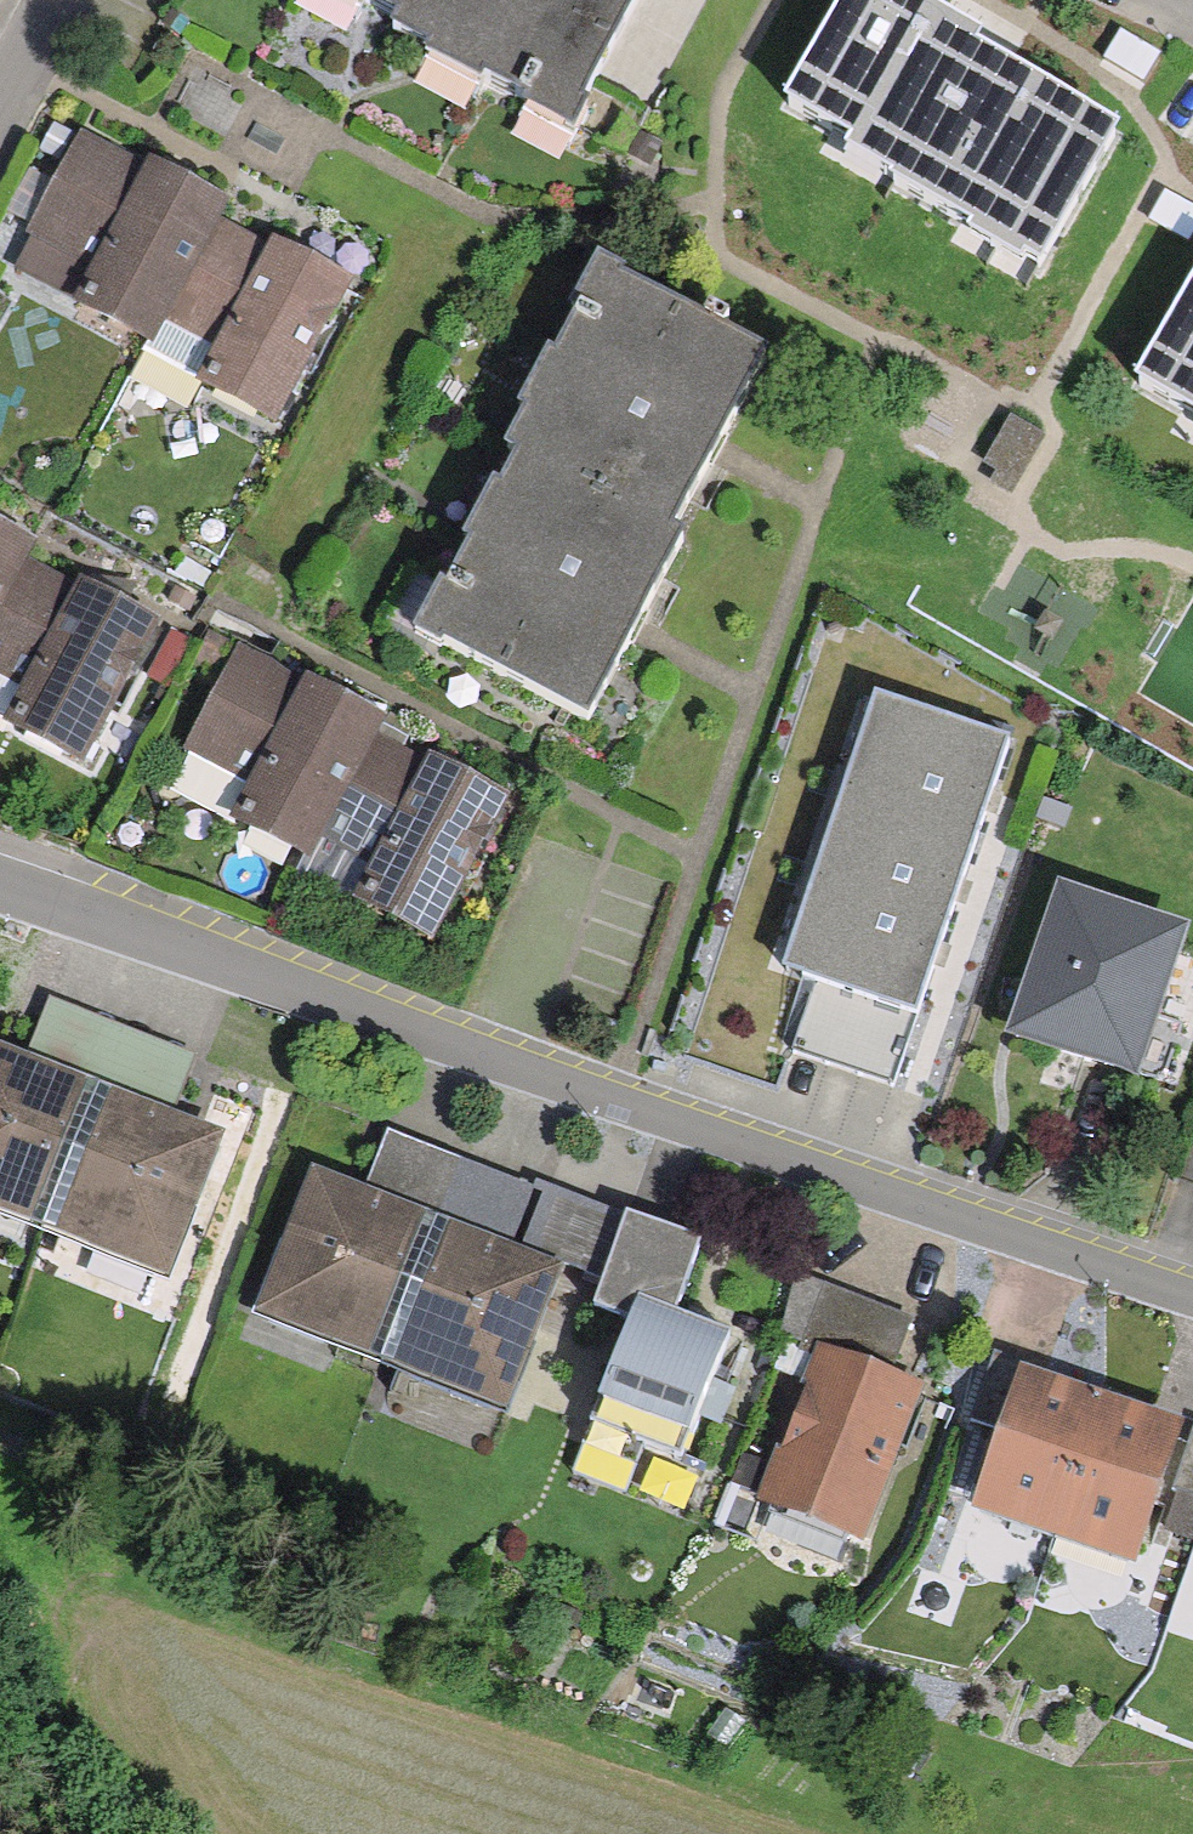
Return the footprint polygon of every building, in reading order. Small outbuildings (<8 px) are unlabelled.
[(628,0),(323,0),(563,124),(628,0)] [(1114,122),(990,56),(968,43),(974,31),(918,0),(836,0),(780,103),(846,139),(840,148),(968,217),(962,227),(1035,267),(1114,122)] [(169,309),(225,209),(175,181),(80,129),(28,222),(91,257),(66,303),(147,348),(169,309)] [(264,426),(347,277),(306,254),(225,209),(169,309),(218,337),(191,385),(264,426)] [(408,635),(587,723),(637,622),(675,545),(664,539),(712,443),(754,359),(720,342),(725,332),(701,320),(697,328),(616,288),(621,277),(592,263),(408,635)] [(1133,386),(1192,420),(1192,278),(1133,386)] [(1044,431),(1011,412),(983,460),(997,468),(990,479),(1009,490),(1044,431)] [(30,556),(39,540),(0,520),(0,612),(30,556)] [(161,614),(113,587),(79,569),(73,579),(30,556),(0,612),(0,671),(24,684),(3,723),(79,764),(161,614)] [(319,841),(381,731),(388,714),(334,684),(308,670),(303,679),(244,647),(190,746),(249,778),(232,810),(314,854),(319,841)] [(797,1051),(893,1085),(937,959),(959,896),(992,804),(1015,738),(879,690),(782,967),(822,981),(797,1051)] [(488,840),(511,797),(381,731),(319,841),(356,860),(341,889),(436,939),(488,840)] [(1011,1031),(1160,1082),(1180,1024),(1153,1014),(1184,925),(1062,883),(1011,1031)] [(95,1090),(161,1114),(188,1040),(37,987),(11,1061),(95,1090)] [(95,1090),(11,1061),(0,1057),(0,1220),(43,1235),(95,1090)] [(43,1235),(165,1278),(217,1134),(161,1114),(95,1090),(43,1235)] [(440,1217),(510,1242),(533,1184),(391,1128),(365,1187),(440,1217)] [(385,1361),(440,1217),(365,1187),(306,1165),(250,1310),(385,1361)] [(562,1263),(602,1279),(629,1210),(538,1174),(533,1184),(510,1242),(562,1263)] [(635,1292),(673,1306),(699,1234),(629,1210),(602,1279),(593,1304),(626,1316),(635,1292)] [(385,1361),(504,1409),(562,1263),(510,1242),(440,1217),(385,1361)] [(915,1321),(797,1274),(782,1328),(814,1343),(891,1373),(915,1321)] [(629,1491),(647,1444),(683,1458),(733,1329),(673,1306),(635,1292),(626,1316),(594,1394),(601,1397),(573,1469),(629,1491)] [(754,1499),(863,1541),(923,1385),(891,1373),(814,1343),(754,1499)] [(997,1428),(1020,1361),(1025,1358),(988,1346),(965,1417),(997,1428)] [(971,1503),(1136,1561),(1184,1416),(1125,1396),(1082,1382),(1020,1361),(997,1428),(971,1503)]
